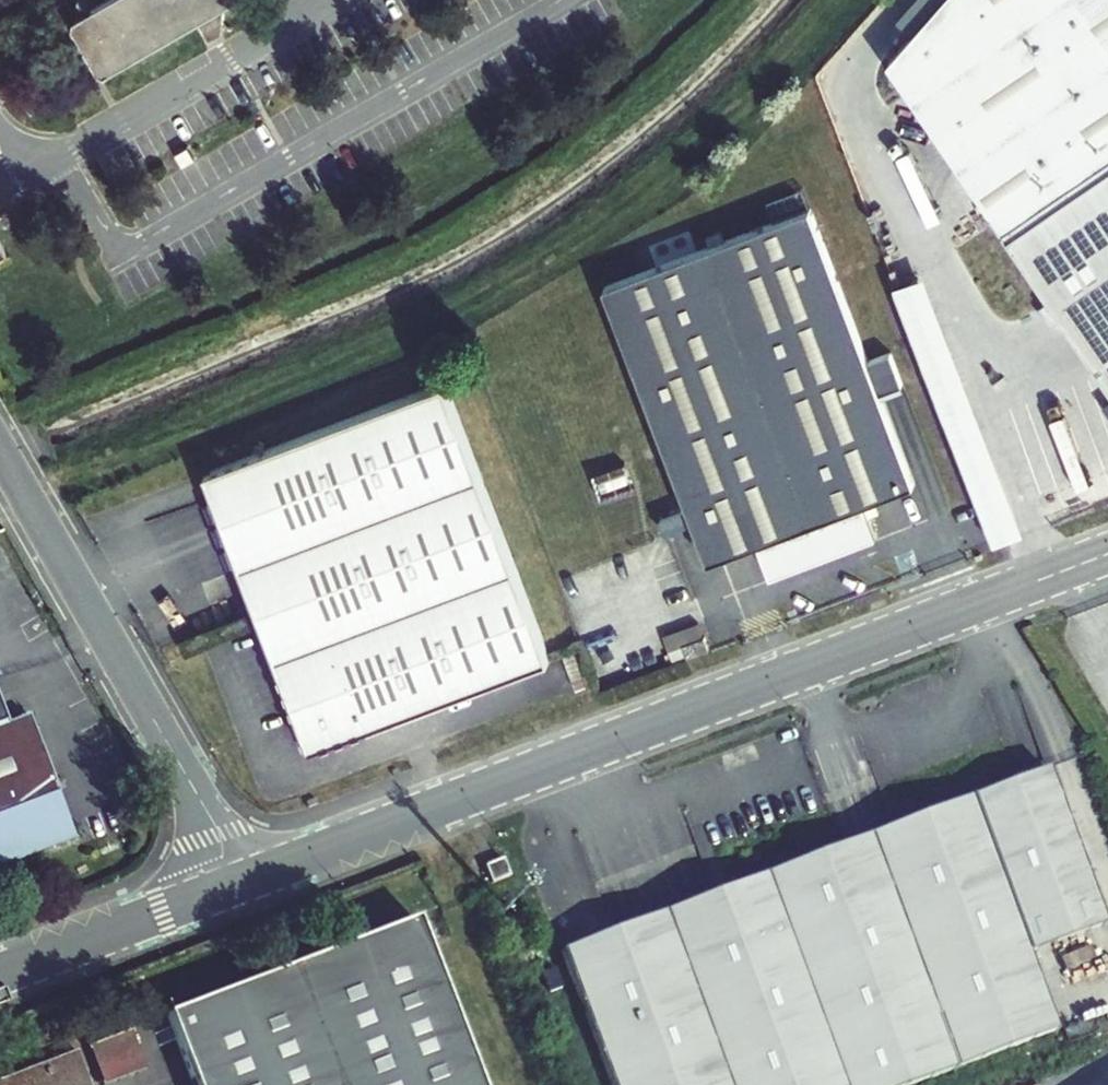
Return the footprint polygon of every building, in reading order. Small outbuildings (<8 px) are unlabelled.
[(104,61),(116,64),(189,21),(221,20),(221,0),(222,0),(100,0),(85,9),(83,26),(104,61)] [(894,60),(1008,226),(1107,158),(1107,0),(943,0),(894,60)] [(1008,226),(1107,376),(1107,158),(1008,226)] [(708,562),(758,543),(771,576),(874,537),(861,504),(912,486),(877,393),(899,384),(887,352),(865,360),(808,210),(723,242),(707,248),(603,287),(688,509),(659,520),(664,532),(692,521),(708,562)] [(704,238),(707,248),(723,242),(720,232),(704,238)] [(446,382),(214,471),(302,701),(294,704),(297,711),(305,733),(308,741),(316,738),(318,746),(550,660),(446,382)] [(302,701),(214,471),(208,473),(294,704),(302,701)] [(704,636),(682,644),(688,661),(710,653),(704,636)] [(305,733),(297,711),(288,714),(297,737),(305,733)] [(0,730),(0,868),(74,839),(28,719),(6,727),(0,730)] [(316,738),(308,741),(311,749),(318,746),(316,738)] [(1103,926),(1048,773),(813,859),(741,886),(562,952),(611,1084),(922,1084),(1056,1037),(1027,953),(1103,926)] [(487,866),(495,884),(510,877),(504,860),(487,866)] [(491,885),(495,884),(487,866),(484,867),(491,885)] [(168,1017),(194,1084),(479,1084),(417,922),(168,1017)] [(88,1047),(103,1084),(110,1084),(148,1071),(132,1030),(88,1047)] [(78,1051),(0,1081),(0,1084),(91,1084),(78,1051)]
